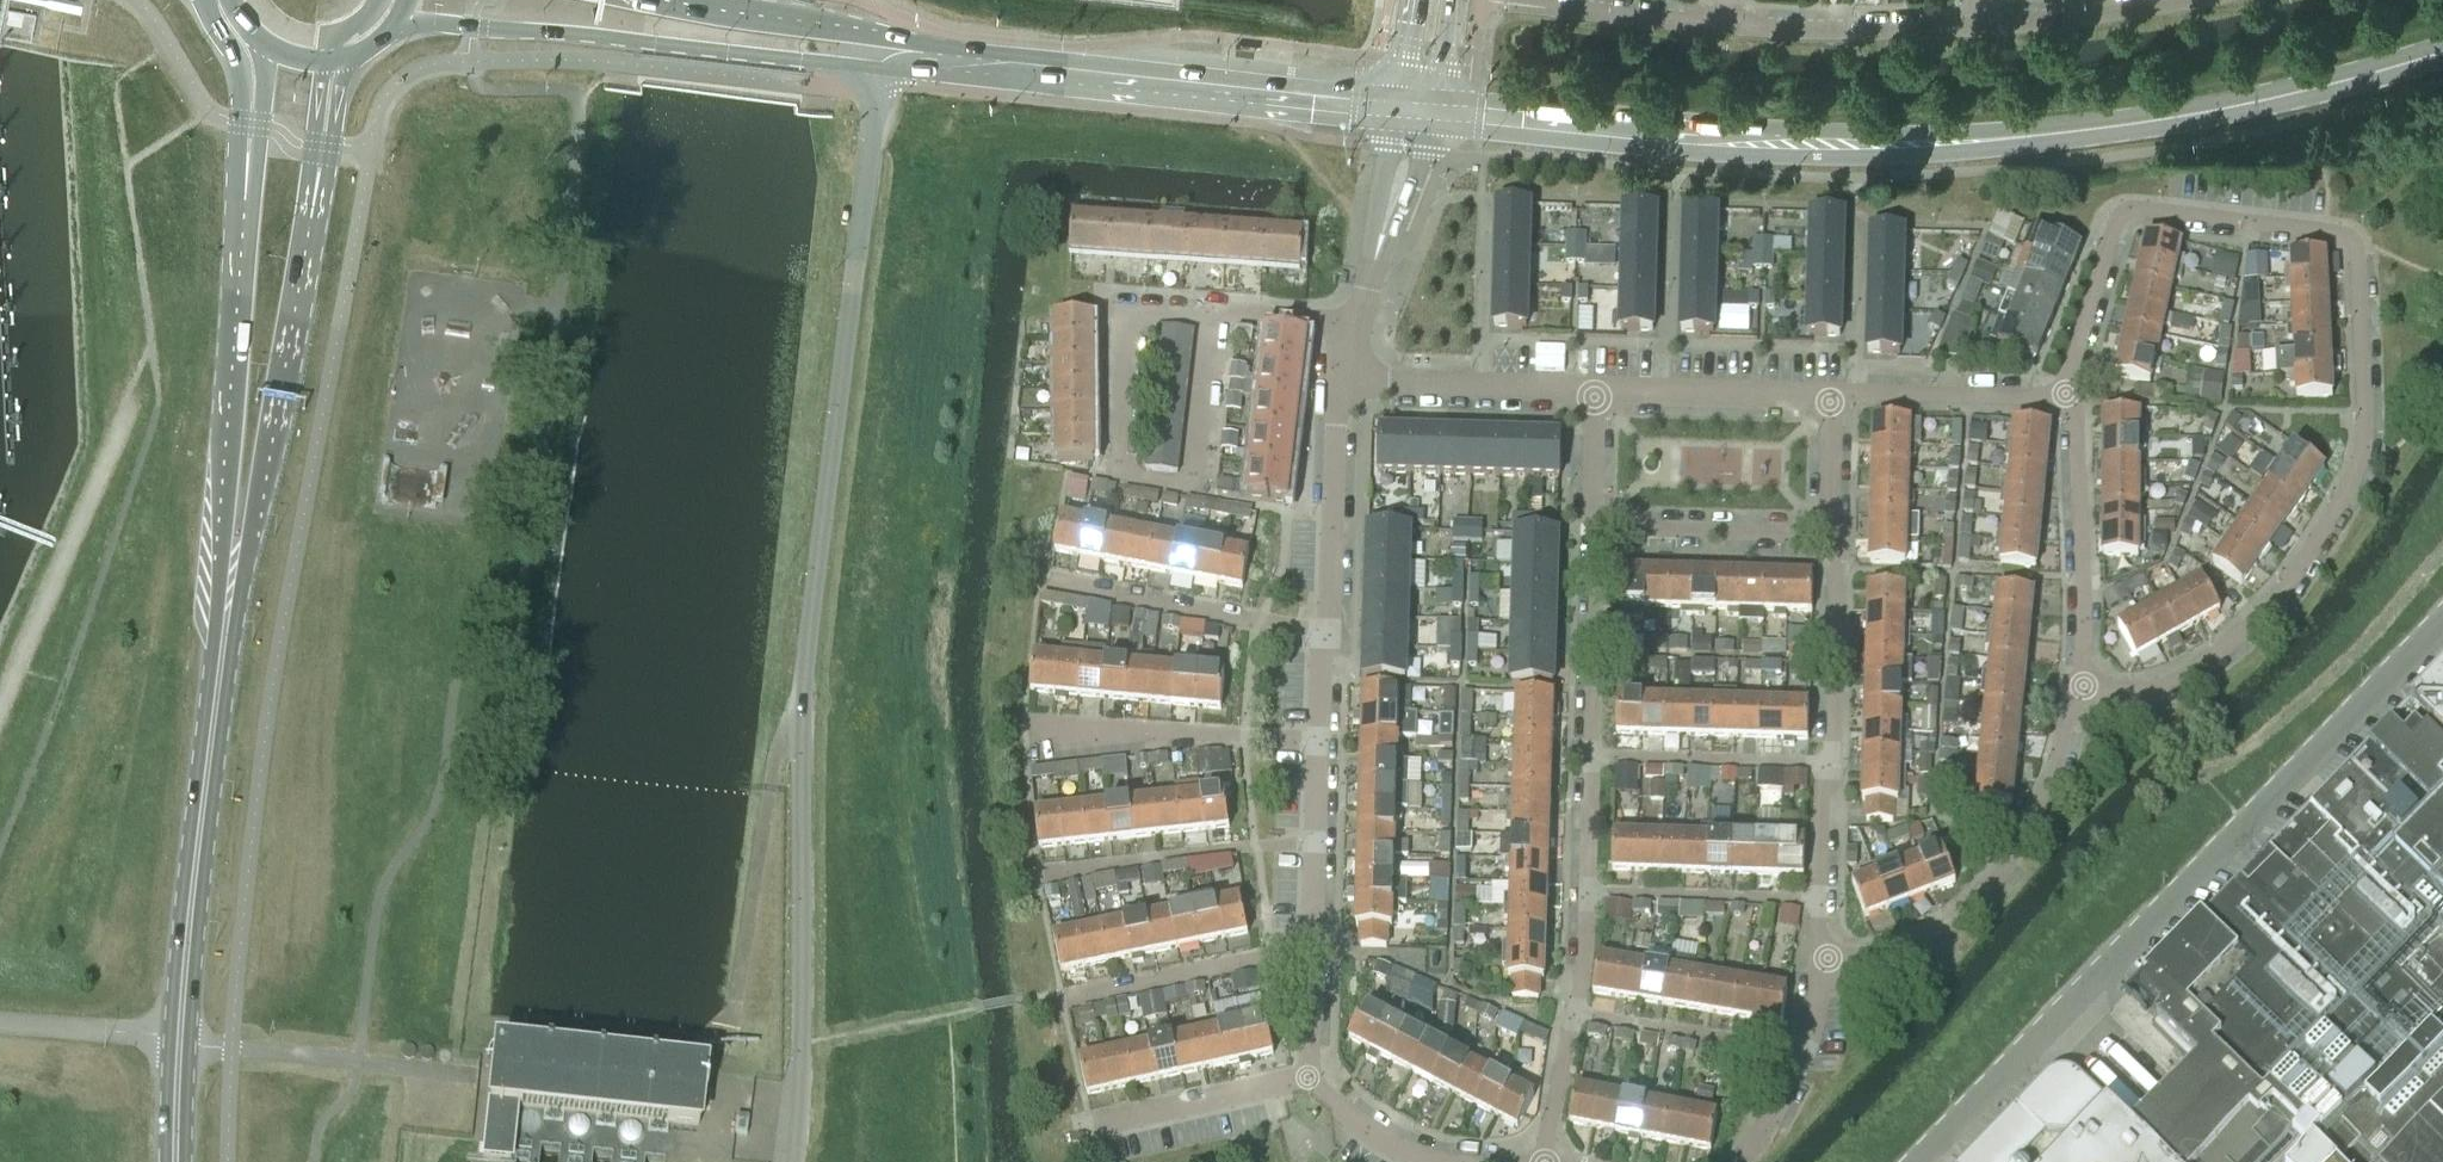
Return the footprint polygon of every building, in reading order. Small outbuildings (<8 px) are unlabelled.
[(1495,246),(1532,248),(1534,206),(1496,205),(1495,246)] [(1621,251),(1659,251),(1660,210),(1622,210),(1621,251)] [(1681,252),(1717,253),(1719,212),(1681,211),(1681,252)] [(1990,235),(2013,245),(2020,229),(2009,224),(2011,219),(1998,214),(1990,235)] [(1809,215),(1807,256),(1844,257),(1845,216),(1809,215)] [(1071,253),(1110,255),(1112,223),(1073,221),(1071,253)] [(1110,255),(1148,258),(1150,226),(1112,223),(1110,255)] [(1148,258),(1186,260),(1188,228),(1150,226),(1148,258)] [(1186,260),(1224,263),(1226,231),(1188,228),(1186,260)] [(1224,263),(1262,265),(1264,233),(1226,231),(1224,263)] [(1868,232),(1867,273),(1904,274),(1905,233),(1868,232)] [(1264,233),(1262,265),(1301,268),(1303,236),(1264,233)] [(2044,233),(2035,256),(2072,271),(2081,248),(2044,233)] [(1566,234),(1566,248),(1575,249),(1576,234),(1566,234)] [(1576,234),(1575,249),(1585,249),(1585,235),(1576,234)] [(1979,256),(1997,264),(2006,244),(1987,237),(1979,256)] [(2146,237),(2141,260),(2183,270),(2186,258),(2178,256),(2180,245),(2146,237)] [(1754,239),(1753,255),(1763,255),(1764,240),(1754,239)] [(1764,240),(1763,255),(1773,255),(1773,240),(1764,240)] [(1791,241),(1773,240),(1773,255),(1790,255),(1791,241)] [(1532,288),(1532,248),(1495,246),(1495,286),(1532,288)] [(1566,248),(1565,263),(1575,263),(1575,249),(1566,248)] [(1575,249),(1575,263),(1585,263),(1585,249),(1575,249)] [(1616,250),(1585,249),(1585,263),(1585,270),(1615,271),(1616,250)] [(1658,291),(1659,251),(1621,251),(1621,290),(1658,291)] [(1679,292),(1716,293),(1717,253),(1681,252),(1679,292)] [(2017,274),(2026,278),(2063,293),(2072,271),(2035,256),(2026,252),(2017,274)] [(2211,276),(2234,281),(2239,256),(2215,252),(2211,276)] [(1743,255),(1743,267),(1739,267),(1738,275),(1752,275),(1752,268),(1763,268),(1763,255),(1753,255),(1743,255)] [(1773,255),(1763,255),(1763,268),(1772,269),(1773,255)] [(2283,269),(2284,280),(2325,278),(2324,255),(2289,256),(2290,268),(2283,269)] [(1844,257),(1807,256),(1807,296),(1843,297),(1844,257)] [(2247,258),(2244,282),(2256,282),(2267,281),(2267,257),(2247,258)] [(2141,260),(2136,284),(2170,291),(2172,280),(2181,282),(2183,270),(2141,260)] [(1966,266),(1957,262),(1952,275),(1961,279),(1966,266)] [(1970,280),(1991,289),(1998,272),(1977,263),(1970,280)] [(1903,313),(1904,274),(1867,273),(1867,312),(1903,313)] [(2008,296),(2017,300),(2053,315),(2063,293),(2026,278),(2017,274),(2008,296)] [(1961,279),(1952,275),(1946,289),(1955,292),(1961,279)] [(2291,292),(2292,304),(2326,302),(2325,278),(2284,280),(2284,292),(2291,292)] [(1961,303),(1974,308),(1982,288),(1970,281),(1961,303)] [(2244,282),(2241,306),(2259,306),(2256,282),(2244,282)] [(2136,284),(2131,307),(2165,315),(2170,291),(2136,284)] [(1530,333),(1532,288),(1495,286),(1493,332),(1530,333)] [(1561,288),(1561,303),(1570,303),(1571,289),(1561,288)] [(1579,289),(1579,304),(1588,304),(1589,289),(1579,289)] [(1658,291),(1621,290),(1619,335),(1656,336),(1658,291)] [(1678,337),(1715,338),(1716,293),(1679,292),(1678,337)] [(2221,301),(2232,304),(2234,294),(2223,292),(2221,301)] [(1748,294),(1748,308),(1757,309),(1758,294),(1748,294)] [(1765,294),(1764,309),(1774,309),(1775,295),(1765,294)] [(1807,296),(1805,341),(1842,342),(1843,297),(1807,296)] [(2007,296),(1998,318),(2044,337),(2053,315),(2017,300),(2008,296),(2007,296)] [(2286,316),(2286,328),(2328,326),(2326,302),(2292,304),(2292,316),(2286,316)] [(2219,325),(2229,327),(2233,306),(2224,304),(2219,325)] [(2241,306),(2239,329),(2260,329),(2259,306),(2241,306)] [(2131,307),(2125,330),(2159,338),(2162,326),(2170,328),(2173,317),(2165,315),(2131,307)] [(1594,311),(1580,311),(1579,335),(1594,335),(1594,311)] [(1867,312),(1866,357),(1902,359),(1903,313),(1867,312)] [(1944,319),(1935,315),(1929,328),(1938,332),(1944,319)] [(1938,357),(1960,360),(1975,326),(1953,317),(1938,357)] [(1056,318),(1056,343),(1092,342),(1092,318),(1056,318)] [(2044,337),(1998,318),(1988,340),(2014,351),(2035,359),(2044,337)] [(2293,340),(2294,352),(2329,350),(2328,326),(2286,328),(2287,340),(2293,340)] [(1235,342),(1251,343),(1252,330),(1237,328),(1235,342)] [(1162,329),(1161,344),(1192,347),(1194,333),(1162,329)] [(2121,352),(2120,354),(2154,361),(2159,338),(2125,330),(2123,342),(2116,340),(2114,351),(2121,352)] [(2216,350),(2218,350),(2226,352),(2231,331),(2221,330),(2216,350)] [(1266,332),(1262,366),(1304,370),(1308,336),(1266,332)] [(2262,336),(2250,337),(2251,352),(2262,351),(2262,336)] [(2237,338),(2236,352),(2249,351),(2249,338),(2237,338)] [(1056,343),(1056,366),(1092,366),(1092,342),(1056,343)] [(1161,344),(1159,358),(1191,362),(1192,347),(1161,344)] [(2276,376),(2289,376),(2330,374),(2339,373),(2339,362),(2329,362),(2329,350),(2294,352),(2275,353),(2276,376)] [(2014,351),(2009,364),(2032,366),(2035,359),(2014,351)] [(2227,353),(2218,351),(2214,368),(2224,370),(2227,353)] [(2154,361),(2120,354),(2115,377),(2149,384),(2152,373),(2160,375),(2163,363),(2154,361)] [(2236,355),(2233,377),(2250,377),(2249,355),(2236,355)] [(1159,358),(1157,372),(1189,376),(1191,362),(1159,358)] [(1056,366),(1057,390),(1093,390),(1092,366),(1056,366)] [(1230,381),(1244,383),(1245,367),(1232,366),(1230,381)] [(1262,366),(1258,399),(1300,403),(1304,370),(1262,366)] [(2199,401),(2203,373),(2189,371),(2185,399),(2199,401)] [(1157,372),(1156,386),(1187,390),(1189,376),(1157,372)] [(2203,373),(2199,401),(2220,405),(2224,377),(2203,373)] [(2330,374),(2289,376),(2289,388),(2296,387),(2296,399),(2331,398),(2330,374)] [(2232,378),(2233,388),(2247,387),(2247,378),(2232,378)] [(1156,386),(1154,400),(1186,404),(1187,390),(1156,386)] [(1057,390),(1057,414),(1093,414),(1093,390),(1057,390)] [(1227,411),(1240,412),(1242,397),(1229,396),(1227,411)] [(1258,399),(1254,432),(1296,437),(1300,403),(1258,399)] [(1154,400),(1152,414),(1184,418),(1186,404),(1154,400)] [(1057,414),(1057,439),(1093,439),(1093,414),(1057,414)] [(1152,414),(1151,428),(1182,432),(1184,418),(1152,414)] [(2103,414),(2103,438),(2147,438),(2147,426),(2138,426),(2138,414),(2127,414),(2103,414)] [(2232,415),(2225,425),(2232,431),(2239,420),(2232,415)] [(2204,430),(2213,430),(2213,416),(2209,416),(2204,416),(2204,430)] [(1874,421),(1874,445),(1917,446),(1923,446),(1923,422),(1874,421)] [(1951,447),(1961,447),(1962,423),(1952,423),(1951,447)] [(2007,435),(2005,447),(2047,451),(2049,427),(2015,423),(2013,435),(2007,435)] [(1969,443),(1986,445),(1987,429),(1971,427),(1969,443)] [(1151,428),(1149,442),(1181,446),(1182,432),(1151,428)] [(1254,432),(1250,465),(1292,470),(1296,437),(1254,432)] [(1380,433),(1379,474),(1410,475),(1411,433),(1380,433)] [(1441,434),(1411,433),(1410,475),(1439,476),(1441,434)] [(1470,435),(1441,434),(1439,476),(1469,476),(1470,435)] [(1223,450),(1236,452),(1237,436),(1224,435),(1223,450)] [(1500,436),(1470,435),(1469,476),(1499,477),(1500,436)] [(1529,437),(1500,436),(1499,477),(1528,478),(1529,437)] [(1560,438),(1529,437),(1528,478),(1528,498),(1543,499),(1544,479),(1559,479),(1560,438)] [(2214,449),(2231,462),(2240,448),(2223,437),(2214,449)] [(2103,438),(2103,462),(2138,462),(2138,450),(2147,450),(2147,438),(2103,438)] [(1093,439),(1057,439),(1057,462),(1093,462),(1093,439)] [(2190,458),(2202,458),(2203,440),(2191,440),(2190,458)] [(1149,442),(1147,456),(1179,460),(1181,446),(1149,442)] [(1874,445),(1873,469),(1907,470),(1908,458),(1916,458),(1917,446),(1874,445)] [(2011,459),(2010,471),(2044,474),(2047,451),(2005,447),(2004,458),(2011,459)] [(1967,466),(1977,467),(1978,449),(1969,448),(1967,466)] [(2283,455),(2276,465),(2310,489),(2324,469),(2295,449),(2288,459),(2283,455)] [(1949,471),(1959,472),(1961,454),(1950,454),(1949,471)] [(2276,465),(2260,454),(2248,474),(2261,485),(2269,474),(2276,465)] [(1179,460),(1147,456),(1146,470),(1177,475),(1179,460)] [(2205,472),(2215,479),(2226,464),(2216,457),(2205,472)] [(2103,485),(2146,486),(2146,474),(2138,474),(2138,462),(2103,462),(2103,474),(2097,474),(2097,485),(2103,485)] [(1292,470),(1250,465),(1246,499),(1288,504),(1292,470)] [(2184,481),(2194,485),(2199,469),(2190,465),(2184,481)] [(2274,478),(2268,488),(2297,509),(2310,489),(2276,465),(2269,474),(2274,478)] [(1873,469),(1872,493),(1907,493),(1907,470),(1873,469)] [(1965,489),(1974,490),(1976,472),(1967,471),(1965,489)] [(2002,482),(2001,494),(2042,498),(2044,474),(2010,471),(2009,483),(2002,482)] [(2201,482),(2213,491),(2219,483),(2207,474),(2201,482)] [(1946,494),(1957,495),(1958,478),(1948,477),(1946,494)] [(1070,478),(1066,497),(1085,501),(1089,482),(1070,478)] [(1217,496),(1232,497),(1234,484),(1218,482),(1217,496)] [(1091,495),(1115,499),(1117,487),(1093,483),(1091,495)] [(2103,485),(2103,509),(2137,510),(2138,498),(2146,498),(2146,486),(2103,485)] [(1124,497),(1138,500),(1139,490),(1125,488),(1124,497)] [(2255,494),(2248,504),(2284,528),(2297,509),(2268,488),(2261,498),(2255,494)] [(1139,500),(1157,503),(1158,494),(1141,491),(1139,500)] [(2171,505),(2182,509),(2187,496),(2176,492),(2171,505)] [(1872,493),(1871,516),(1906,517),(1906,505),(1915,506),(1915,494),(1907,493),(1872,493)] [(2006,507),(2005,518),(2039,522),(2042,498),(2001,494),(1999,506),(2006,507)] [(1162,504),(1176,506),(1178,497),(1164,495),(1162,504)] [(1962,513),(1972,514),(1974,496),(1964,495),(1962,513)] [(1186,508),(1210,512),(1211,503),(1188,498),(1186,508)] [(1945,518),(1955,519),(1956,500),(1945,500),(1945,518)] [(1210,512),(1230,516),(1232,506),(1211,503),(1210,512)] [(2186,519),(2206,532),(2216,518),(2196,504),(2196,505),(2186,519)] [(2247,517),(2240,527),(2270,548),(2284,528),(2248,504),(2241,513),(2247,517)] [(1231,516),(1249,519),(1250,514),(1251,509),(1233,506),(1231,516)] [(2103,509),(2103,533),(2146,534),(2146,522),(2137,522),(2137,510),(2103,509)] [(1079,558),(1102,562),(1109,528),(1111,515),(1089,511),(1088,516),(1087,516),(1079,558)] [(1394,513),(1394,523),(1408,524),(1409,514),(1394,513)] [(1055,553),(1079,558),(1087,516),(1076,514),(1074,521),(1062,519),(1055,553)] [(1409,514),(1408,524),(1423,524),(1423,514),(1409,514)] [(1871,516),(1871,540),(1905,541),(1920,542),(1920,518),(1906,517),(1871,516)] [(1513,517),(1512,527),(1527,527),(1527,517),(1513,517)] [(1527,517),(1527,527),(1541,527),(1541,518),(1527,517)] [(1961,540),(1971,540),(1971,519),(1962,518),(1961,540)] [(1997,530),(1996,541),(2037,546),(2039,522),(2005,518),(2004,530),(1997,530)] [(2153,532),(2173,532),(2173,518),(2153,518),(2153,532)] [(1102,562),(1125,566),(1134,525),(1122,522),(1121,530),(1109,528),(1102,562)] [(1453,522),(1453,532),(1467,532),(1468,523),(1453,522)] [(2180,538),(2188,543),(2190,535),(2198,538),(2202,529),(2195,526),(2196,525),(2186,522),(2180,538)] [(1467,532),(1482,533),(1482,523),(1468,523),(1467,532)] [(1125,566),(1148,571),(1155,537),(1144,534),(1145,527),(1134,525),(1125,566)] [(1943,541),(1947,541),(1952,541),(1953,527),(1943,527),(1943,541)] [(2228,533),(2221,542),(2257,568),(2270,548),(2240,527),(2233,537),(2228,533)] [(1172,575),(1195,580),(1202,546),(1204,534),(1181,530),(1180,534),(1179,541),(1172,575)] [(1367,561),(1409,562),(1410,531),(1368,530),(1367,561)] [(1148,571),(1172,575),(1179,541),(1180,534),(1168,532),(1167,539),(1155,537),(1148,571)] [(1195,580),(1218,584),(1225,550),(1226,543),(1228,536),(1205,532),(1204,534),(1202,546),(1195,580)] [(1453,532),(1453,542),(1467,542),(1467,532),(1453,532)] [(1467,532),(1467,542),(1481,543),(1482,533),(1467,532)] [(2146,534),(2103,533),(2102,557),(2137,557),(2137,546),(2146,546),(2146,534)] [(1515,565),(1556,566),(1557,535),(1516,534),(1515,565)] [(2155,548),(2162,548),(2167,548),(2167,534),(2155,534),(2155,548)] [(1905,541),(1871,540),(1870,564),(1905,565),(1905,541)] [(1959,562),(1969,563),(1970,550),(1971,540),(1961,540),(1959,562)] [(1979,541),(1971,540),(1970,550),(1978,550),(1979,541)] [(2037,546),(1996,541),(1995,553),(2001,554),(2000,566),(2035,569),(2037,546)] [(2257,568),(2221,542),(2214,552),(2219,556),(2213,566),(2244,588),(2257,568)] [(1225,550),(1218,584),(1242,589),(1249,555),(1242,554),(1244,547),(1226,543),(1225,550)] [(1943,570),(1951,570),(1953,544),(1943,543),(1943,570)] [(1466,547),(1451,546),(1451,559),(1466,560),(1466,547)] [(2167,568),(2178,573),(2186,557),(2176,552),(2167,568)] [(1409,562),(1367,561),(1366,590),(1408,592),(1409,562)] [(1464,564),(1449,563),(1449,578),(1453,578),(1464,579),(1464,564)] [(1556,566),(1515,565),(1514,595),(1555,596),(1556,566)] [(2157,572),(2164,585),(2172,580),(2165,567),(2157,572)] [(1645,615),(1645,608),(1646,573),(1622,573),(1620,607),(1633,608),(1633,615),(1645,615)] [(1645,608),(1668,609),(1670,574),(1646,573),(1645,608)] [(1692,616),(1692,609),(1693,575),(1670,574),(1668,609),(1681,609),(1681,615),(1692,616)] [(1704,610),(1716,610),(1717,576),(1693,575),(1692,609),(1692,616),(1704,616),(1704,610)] [(1739,617),(1739,611),(1741,576),(1717,576),(1716,610),(1729,611),(1728,617),(1739,617)] [(1763,624),(1763,612),(1764,577),(1741,576),(1739,611),(1739,617),(1739,623),(1763,624)] [(1786,620),(1786,612),(1788,578),(1764,577),(1763,612),(1774,612),(1774,620),(1786,620)] [(2131,584),(2137,594),(2149,587),(2143,577),(2131,584)] [(1452,592),(1463,593),(1464,579),(1453,578),(1452,592)] [(1788,578),(1786,612),(1811,613),(1812,578),(1788,578)] [(1470,579),(1469,593),(1479,593),(1479,579),(1470,579)] [(2187,579),(2176,586),(2180,591),(2197,622),(2217,609),(2200,579),(2190,585),(2187,579)] [(1934,598),(1943,599),(1944,581),(1935,580),(1934,598)] [(1955,589),(1973,591),(1974,582),(1956,580),(1955,589)] [(2102,596),(2109,610),(2129,598),(2122,585),(2102,596)] [(2170,597),(2159,604),(2176,634),(2197,622),(2180,591),(2176,586),(2166,592),(2170,597)] [(1869,588),(1868,612),(1903,613),(1903,602),(1910,602),(1911,591),(1904,591),(1904,589),(1869,588)] [(1997,602),(1995,613),(2030,617),(2032,593),(1991,589),(1990,601),(1997,602)] [(1408,592),(1366,590),(1366,620),(1407,621),(1408,592)] [(1436,593),(1436,608),(1462,609),(1463,593),(1452,592),(1436,593)] [(1469,593),(1469,607),(1478,608),(1479,593),(1469,593)] [(1041,603),(1063,607),(1064,598),(1043,594),(1041,603)] [(1555,596),(1514,595),(1513,624),(1554,626),(1555,596)] [(1064,598),(1063,607),(1087,612),(1089,602),(1064,598)] [(1087,612),(1086,628),(1110,630),(1111,617),(1111,613),(1112,607),(1103,606),(1089,603),(1089,602),(1087,612)] [(2146,604),(2136,610),(2139,616),(2156,646),(2176,634),(2159,604),(2149,610),(2146,604)] [(1113,609),(1111,627),(1128,628),(1129,611),(1113,609)] [(1964,611),(1952,610),(1950,634),(1961,635),(1964,611)] [(2139,616),(2136,610),(2125,616),(2129,622),(2119,628),(2135,658),(2156,646),(2139,616)] [(1868,612),(1868,636),(1912,637),(1912,625),(1903,625),(1903,613),(1868,612)] [(1133,638),(1156,641),(1160,616),(1136,613),(1133,638)] [(1987,625),(1986,636),(2027,641),(2030,617),(1995,613),(1994,625),(1987,625)] [(1944,615),(1931,615),(1931,640),(1944,640),(1944,615)] [(1162,627),(1179,630),(1181,621),(1164,618),(1162,627)] [(1407,621),(1366,620),(1365,649),(1406,651),(1407,621)] [(1180,635),(1203,638),(1205,626),(1183,621),(1180,635)] [(1462,623),(1438,622),(1436,651),(1451,652),(1451,637),(1461,637),(1462,623)] [(1480,623),(1469,622),(1468,638),(1477,638),(1479,638),(1480,623)] [(1554,626),(1513,624),(1512,654),(1554,655),(1554,626)] [(1204,635),(1218,638),(1219,629),(1205,626),(1204,635)] [(1868,636),(1867,659),(1902,660),(1902,649),(1911,649),(1912,637),(1868,636)] [(1992,649),(1991,661),(2025,664),(2027,641),(1986,636),(1985,648),(1992,649)] [(1451,637),(1451,652),(1460,652),(1461,637),(1451,637)] [(1468,638),(1467,652),(1477,652),(1477,638),(1468,638)] [(1635,651),(1644,651),(1644,638),(1635,638),(1635,651)] [(1692,655),(1710,655),(1711,641),(1692,640),(1692,655)] [(1649,653),(1667,653),(1667,642),(1649,641),(1649,653)] [(1668,654),(1686,654),(1686,642),(1668,642),(1668,654)] [(1715,655),(1733,656),(1734,644),(1716,643),(1715,655)] [(1961,645),(1950,643),(1948,657),(1959,659),(1961,645)] [(1743,656),(1761,657),(1761,645),(1743,644),(1743,656)] [(1762,657),(1785,657),(1786,645),(1763,645),(1762,657)] [(1405,681),(1406,651),(1365,649),(1364,680),(1405,681)] [(1078,697),(1102,699),(1106,658),(1106,653),(1083,650),(1082,662),(1078,697)] [(1790,667),(1809,668),(1810,651),(1791,651),(1790,667)] [(1031,692),(1055,695),(1059,653),(1047,652),(1046,659),(1034,658),(1031,692)] [(1451,652),(1450,666),(1460,666),(1460,652),(1451,652)] [(1467,652),(1467,667),(1477,667),(1477,652),(1467,652)] [(1067,696),(1078,697),(1082,662),(1070,661),(1071,654),(1059,653),(1055,695),(1056,695),(1055,701),(1066,702),(1067,696)] [(1553,685),(1554,655),(1512,654),(1511,684),(1553,685)] [(1102,699),(1126,701),(1129,667),(1117,665),(1118,659),(1106,658),(1102,699)] [(1867,659),(1866,683),(1901,684),(1913,685),(1913,661),(1902,660),(1867,659)] [(1126,701),(1149,703),(1153,662),(1129,660),(1129,667),(1126,701)] [(1619,670),(1634,670),(1634,660),(1619,660),(1619,670)] [(1648,673),(1666,673),(1667,662),(1648,661),(1648,673)] [(1958,663),(1949,661),(1946,681),(1956,682),(1958,663)] [(1983,672),(1981,684),(2023,688),(2025,664),(1991,661),(1989,673),(1983,672)] [(1149,703),(1173,705),(1176,671),(1164,670),(1165,663),(1153,662),(1149,703)] [(1691,677),(1714,677),(1714,663),(1691,662),(1691,665),(1691,677)] [(1941,662),(1927,662),(1927,686),(1939,686),(1941,662)] [(1715,675),(1729,675),(1729,663),(1715,663),(1715,675)] [(1691,677),(1691,665),(1674,664),(1674,683),(1691,684),(1691,677)] [(1173,705),(1196,708),(1200,666),(1188,665),(1187,672),(1176,671),(1173,705)] [(1745,674),(1760,675),(1760,665),(1746,665),(1745,674)] [(1762,674),(1776,674),(1777,665),(1762,665),(1762,674)] [(1200,666),(1196,708),(1220,710),(1224,675),(1211,674),(1212,668),(1200,666)] [(2075,1077),(2071,1075),(2066,1074),(2061,1074),(2056,1075),(2055,1076),(2053,1077),(2052,1078),(2048,1081),(2008,1120),(1967,1161),(2016,1161),(2043,1134),(2079,1137),(2054,1161),(2442,1161),(2442,674),(2411,707),(2417,713),(2410,720),(2405,715),(2350,770),(2291,831),(2274,848),(2216,907),(2156,967),(2155,966),(2144,977),(2145,978),(2148,982),(2143,987),(2141,989),(2140,992),(2140,996),(2140,999),(2142,1002),(2144,1004),(2160,1021),(2158,1023),(2198,1063),(2178,1083),(2132,1131),(2109,1108),(2078,1080),(2075,1077)] [(1956,682),(1946,681),(1944,703),(1958,704),(1960,682),(1956,682)] [(1866,683),(1865,707),(1900,708),(1901,684),(1866,683)] [(1617,735),(1641,736),(1642,701),(1630,701),(1631,684),(1618,684),(1617,735)] [(1987,697),(1986,708),(2020,712),(2023,688),(1981,684),(1980,696),(1987,697)] [(1364,690),(1363,714),(1411,716),(1411,691),(1364,690)] [(1456,691),(1444,690),(1443,710),(1455,711),(1456,691)] [(1938,691),(1926,690),(1925,710),(1937,711),(1938,691)] [(1712,738),(1735,739),(1736,704),(1737,692),(1713,691),(1713,703),(1712,738)] [(1473,693),(1461,693),(1461,717),(1471,717),(1472,717),(1473,693)] [(1517,695),(1517,719),(1551,720),(1551,719),(1559,720),(1559,709),(1552,709),(1552,696),(1517,695)] [(1665,736),(1688,737),(1689,695),(1678,695),(1678,702),(1666,702),(1665,736)] [(1688,737),(1712,738),(1713,703),(1702,703),(1702,695),(1689,695),(1688,737)] [(1759,739),(1783,740),(1784,698),(1773,698),(1773,705),(1760,705),(1759,739)] [(1784,698),(1783,740),(1783,746),(1794,747),(1794,741),(1807,741),(1808,706),(1796,706),(1796,699),(1784,698)] [(1641,736),(1665,736),(1666,702),(1642,701),(1641,736)] [(1735,739),(1759,739),(1760,705),(1736,704),(1735,739)] [(1960,706),(1945,704),(1943,729),(1958,730),(1960,706)] [(1865,707),(1865,731),(1909,732),(1909,720),(1900,720),(1900,708),(1865,707)] [(1986,708),(1983,732),(2018,736),(2020,712),(1986,708)] [(1937,711),(1925,710),(1922,710),(1921,734),(1936,735),(1937,711)] [(1363,714),(1362,738),(1397,739),(1417,739),(1417,716),(1411,716),(1363,714)] [(1439,716),(1439,740),(1453,740),(1454,717),(1439,716)] [(1471,717),(1461,717),(1460,740),(1461,740),(1471,741),(1471,717)] [(1497,717),(1477,717),(1477,728),(1496,728),(1497,717)] [(1516,730),(1516,742),(1551,744),(1551,720),(1517,719),(1510,719),(1510,730),(1516,730)] [(1865,731),(1864,755),(1899,756),(1899,744),(1908,744),(1909,732),(1865,731)] [(1983,732),(1981,756),(2015,759),(2018,736),(1983,732)] [(1362,738),(1362,761),(1403,762),(1404,751),(1397,750),(1397,739),(1362,738)] [(1471,741),(1461,740),(1461,764),(1469,764),(1486,765),(1486,741),(1471,741)] [(1515,764),(1515,766),(1550,767),(1551,744),(1516,742),(1516,753),(1509,753),(1509,764),(1515,764)] [(1959,744),(1940,742),(1940,754),(1958,755),(1959,744)] [(1196,755),(1198,777),(1232,775),(1231,753),(1196,755)] [(1958,755),(1940,754),(1939,765),(1957,767),(1958,755)] [(1453,755),(1437,755),(1437,771),(1452,771),(1453,755)] [(1864,755),(1863,779),(1907,780),(1908,768),(1898,768),(1899,756),(1864,755)] [(1172,757),(1173,767),(1183,766),(1182,756),(1172,757)] [(1981,756),(1979,780),(2013,783),(2015,759),(1981,756)] [(1150,758),(1150,768),(1169,767),(1168,757),(1150,758)] [(1933,758),(1920,757),(1919,777),(1932,777),(1933,758)] [(1136,759),(1137,770),(1150,768),(1150,758),(1136,759)] [(1103,774),(1104,781),(1127,779),(1125,760),(1102,763),(1103,774)] [(1362,761),(1361,785),(1408,786),(1409,762),(1403,762),(1362,761)] [(1080,765),(1081,776),(1103,774),(1102,763),(1080,765)] [(1469,764),(1459,764),(1459,788),(1469,789),(1469,764)] [(1056,778),(1056,783),(1080,780),(1078,765),(1055,768),(1056,778)] [(1515,777),(1514,790),(1549,791),(1550,767),(1515,766),(1515,767),(1509,767),(1509,777),(1515,777)] [(1032,769),(1033,781),(1056,778),(1055,768),(1032,769)] [(1614,794),(1639,795),(1639,768),(1614,768),(1614,794)] [(1645,779),(1663,779),(1663,770),(1645,769),(1645,779)] [(1665,779),(1683,780),(1683,770),(1665,770),(1665,779)] [(1688,791),(1711,792),(1711,771),(1689,770),(1688,791)] [(1723,792),(1735,792),(1735,772),(1716,771),(1716,781),(1723,781),(1723,792)] [(1737,782),(1752,782),(1752,773),(1738,773),(1737,782)] [(1758,793),(1782,794),(1783,773),(1759,773),(1758,793)] [(1794,790),(1806,790),(1807,774),(1783,773),(1782,794),(1782,798),(1793,798),(1794,790)] [(1452,775),(1436,774),(1436,788),(1441,789),(1452,789),(1452,775)] [(1862,802),(1867,802),(1893,803),(1897,803),(1897,792),(1907,792),(1907,780),(1863,779),(1862,802)] [(1930,781),(1917,780),(1917,800),(1929,801),(1930,781)] [(2013,783),(1979,780),(1976,802),(2011,806),(2013,783)] [(1648,802),(1662,803),(1663,784),(1649,783),(1648,802)] [(1360,808),(1402,810),(1423,812),(1423,787),(1408,786),(1361,785),(1360,797),(1354,797),(1354,807),(1360,808)] [(1176,789),(1177,799),(1181,833),(1204,831),(1200,796),(1200,789),(1199,787),(1176,789)] [(1200,789),(1200,796),(1204,831),(1228,828),(1224,793),(1213,795),(1212,788),(1200,789)] [(1469,789),(1459,788),(1459,803),(1469,803),(1469,789)] [(1452,789),(1441,789),(1440,812),(1451,813),(1452,789)] [(1508,813),(1514,813),(1548,814),(1549,791),(1514,790),(1514,801),(1508,801),(1508,813)] [(1081,795),(1083,809),(1087,844),(1110,841),(1106,803),(1106,799),(1105,799),(1104,793),(1081,795)] [(1153,795),(1153,801),(1157,836),(1181,833),(1177,799),(1165,800),(1164,794),(1153,795)] [(1142,802),(1130,804),(1134,839),(1157,836),(1153,801),(1153,795),(1141,796),(1142,799),(1142,802)] [(1106,799),(1106,803),(1110,841),(1134,839),(1130,804),(1118,805),(1117,798),(1106,799)] [(1893,803),(1867,802),(1866,822),(1892,823),(1893,803)] [(1059,805),(1059,808),(1063,846),(1087,844),(1083,809),(1071,810),(1070,804),(1059,805)] [(1063,846),(1059,808),(1059,805),(1047,806),(1048,813),(1035,814),(1039,849),(1063,846)] [(1360,808),(1359,832),(1394,833),(1394,821),(1402,822),(1402,810),(1360,808)] [(1451,813),(1440,812),(1441,828),(1451,828),(1451,813)] [(1513,825),(1513,837),(1548,838),(1548,814),(1514,813),(1508,813),(1507,824),(1513,825)] [(1755,876),(1779,877),(1780,842),(1781,813),(1757,813),(1756,841),(1755,876)] [(1780,842),(1779,877),(1803,877),(1804,842),(1804,830),(1781,829),(1781,813),(1780,842)] [(1469,815),(1457,814),(1456,837),(1468,837),(1469,815)] [(1708,874),(1731,875),(1732,841),(1733,825),(1709,825),(1709,840),(1708,874)] [(1731,875),(1755,876),(1756,841),(1745,841),(1745,834),(1734,833),(1734,825),(1733,825),(1732,841),(1731,875)] [(1919,826),(1908,830),(1913,843),(1924,839),(1919,826)] [(1613,871),(1637,872),(1638,838),(1638,830),(1627,829),(1627,837),(1614,837),(1613,871)] [(1637,872),(1661,873),(1661,838),(1651,838),(1651,830),(1638,830),(1638,838),(1637,872)] [(1661,873),(1684,874),(1685,839),(1685,831),(1675,831),(1674,839),(1661,838),(1661,873)] [(1684,874),(1708,874),(1709,840),(1698,839),(1698,832),(1685,831),(1685,839),(1684,874)] [(1359,856),(1393,857),(1408,857),(1409,844),(1394,844),(1394,833),(1359,832),(1359,844),(1353,844),(1352,854),(1359,855),(1359,856)] [(1450,836),(1439,836),(1438,857),(1450,857),(1450,836)] [(1468,837),(1456,837),(1456,853),(1457,853),(1471,854),(1472,837),(1468,837)] [(1506,860),(1512,861),(1547,862),(1548,838),(1513,837),(1501,837),(1501,859),(1506,859),(1506,860)] [(1917,853),(1919,859),(1932,892),(1954,883),(1942,851),(1930,855),(1928,848),(1917,853)] [(1858,850),(1847,849),(1846,869),(1857,869),(1858,850)] [(1908,864),(1897,868),(1909,900),(1932,892),(1919,859),(1917,853),(1906,857),(1908,864)] [(1359,856),(1358,879),(1392,880),(1393,857),(1359,856)] [(1222,859),(1207,861),(1210,874),(1233,869),(1232,858),(1222,859)] [(1467,860),(1456,860),(1456,882),(1466,883),(1467,860)] [(1512,872),(1511,884),(1546,885),(1547,862),(1512,861),(1506,860),(1506,872),(1512,872)] [(1207,861),(1185,863),(1186,872),(1187,873),(1187,879),(1210,874),(1207,861)] [(1185,862),(1162,866),(1162,867),(1164,876),(1178,873),(1186,872),(1185,863),(1185,862)] [(1430,881),(1430,867),(1401,866),(1401,881),(1407,881),(1430,881)] [(1450,882),(1451,866),(1430,866),(1430,867),(1430,881),(1449,881),(1450,882)] [(1872,870),(1875,877),(1887,909),(1909,900),(1897,868),(1886,872),(1883,866),(1872,870)] [(1162,867),(1143,870),(1146,887),(1165,884),(1164,876),(1162,867)] [(1887,909),(1875,877),(1872,870),(1861,874),(1864,881),(1853,885),(1865,918),(1887,909)] [(1139,882),(1137,871),(1116,875),(1118,886),(1139,882)] [(1118,886),(1116,875),(1092,878),(1095,893),(1118,888),(1118,886)] [(1348,903),(1357,903),(1400,904),(1407,904),(1407,881),(1401,881),(1392,880),(1358,879),(1357,891),(1348,891),(1348,903)] [(1082,882),(1086,900),(1094,898),(1090,880),(1082,882)] [(1449,881),(1430,881),(1429,906),(1437,907),(1448,907),(1449,881)] [(1067,884),(1074,921),(1083,919),(1076,883),(1067,884)] [(1052,887),(1053,892),(1054,896),(1068,894),(1066,884),(1052,887)] [(1504,908),(1511,908),(1545,909),(1546,885),(1511,884),(1511,886),(1492,885),(1492,907),(1504,908)] [(1477,890),(1457,889),(1456,905),(1476,906),(1477,890)] [(1205,907),(1193,909),(1200,943),(1223,939),(1216,905),(1215,898),(1204,900),(1205,907)] [(1240,900),(1216,905),(1223,939),(1247,934),(1240,900)] [(1632,906),(1608,902),(1605,922),(1629,926),(1631,913),(1632,906)] [(1356,927),(1361,927),(1386,928),(1391,928),(1391,916),(1400,916),(1400,904),(1357,903),(1356,927)] [(1633,906),(1633,914),(1650,914),(1650,903),(1633,903),(1633,906)] [(1657,904),(1656,919),(1671,921),(1671,914),(1679,914),(1680,905),(1657,904)] [(1697,915),(1694,926),(1701,928),(1704,915),(1703,915),(1705,906),(1680,905),(1679,914),(1697,915)] [(1704,915),(1723,916),(1723,906),(1705,906),(1703,915),(1704,915)] [(1731,906),(1731,916),(1743,916),(1744,907),(1744,906),(1731,906)] [(1437,934),(1448,935),(1448,907),(1437,907),(1437,934)] [(1159,916),(1147,919),(1154,953),(1177,948),(1170,914),(1169,908),(1158,910),(1159,916)] [(1466,908),(1454,908),(1454,930),(1465,930),(1466,908)] [(1510,919),(1510,931),(1545,933),(1545,909),(1511,908),(1504,908),(1504,919),(1510,919)] [(1776,910),(1763,908),(1759,931),(1772,933),(1776,910)] [(1122,914),(1122,917),(1124,924),(1131,958),(1132,964),(1143,962),(1142,955),(1154,953),(1147,919),(1145,909),(1122,914)] [(1193,909),(1170,914),(1177,948),(1200,943),(1193,909)] [(1778,927),(1798,930),(1800,911),(1782,909),(1778,927)] [(1112,926),(1100,928),(1108,962),(1131,958),(1124,924),(1122,917),(1111,920),(1112,926)] [(1076,927),(1077,930),(1084,967),(1108,962),(1100,928),(1089,931),(1087,924),(1076,927)] [(1084,967),(1077,930),(1076,927),(1065,929),(1066,935),(1054,938),(1061,972),(1084,967)] [(1386,928),(1361,927),(1360,947),(1386,948),(1386,928)] [(1465,930),(1454,930),(1453,946),(1464,947),(1465,930)] [(1503,955),(1509,955),(1544,956),(1545,933),(1510,931),(1510,943),(1504,943),(1503,955)] [(1592,994),(1617,999),(1623,964),(1624,956),(1613,954),(1612,962),(1599,960),(1592,994)] [(1508,979),(1513,980),(1539,980),(1543,980),(1544,956),(1509,955),(1503,955),(1503,966),(1509,966),(1508,979)] [(1617,999),(1641,1002),(1646,968),(1635,966),(1637,959),(1624,956),(1623,964),(1617,999)] [(1664,1006),(1687,1010),(1693,976),(1695,961),(1672,957),(1671,964),(1669,972),(1664,1006)] [(1641,1002),(1664,1006),(1669,972),(1671,964),(1659,962),(1658,970),(1646,968),(1641,1002)] [(1389,979),(1392,969),(1378,963),(1373,977),(1387,982),(1389,979)] [(1454,977),(1466,977),(1467,963),(1455,963),(1454,977)] [(1416,979),(1392,969),(1389,979),(1412,988),(1416,979)] [(1687,1010),(1710,1014),(1716,980),(1718,972),(1706,970),(1705,978),(1693,976),(1687,1010)] [(1710,1014),(1734,1018),(1739,983),(1729,982),(1730,974),(1718,972),(1716,980),(1710,1014)] [(1232,978),(1236,1000),(1260,995),(1256,973),(1232,978)] [(1734,1018),(1757,1021),(1763,988),(1764,980),(1753,978),(1752,985),(1739,983),(1734,1018)] [(1442,1001),(1445,992),(1416,979),(1412,988),(1411,991),(1442,1001)] [(1539,980),(1513,980),(1512,1000),(1538,1001),(1539,980)] [(1763,988),(1757,1021),(1781,1025),(1787,991),(1773,989),(1774,981),(1764,980),(1763,988)] [(1185,987),(1187,998),(1205,994),(1203,983),(1185,987)] [(1163,991),(1165,1001),(1166,1005),(1187,1001),(1184,987),(1163,991)] [(1138,996),(1143,1020),(1166,1015),(1161,992),(1138,996)] [(1458,998),(1445,992),(1442,1001),(1440,1005),(1454,1007),(1458,998)] [(1116,1001),(1118,1010),(1120,1020),(1129,1018),(1126,999),(1116,1001)] [(1481,1007),(1466,1001),(1464,1010),(1477,1015),(1481,1007)] [(1094,1007),(1097,1023),(1118,1019),(1114,1003),(1094,1007)] [(1440,1005),(1438,1005),(1437,1034),(1454,1035),(1456,1007),(1454,1007),(1440,1005)] [(1081,1008),(1085,1027),(1094,1025),(1091,1007),(1081,1008)] [(1499,1013),(1481,1007),(1477,1015),(1494,1024),(1499,1013)] [(1349,1039),(1370,1050),(1387,1020),(1390,1014),(1379,1008),(1376,1014),(1365,1008),(1349,1039)] [(1239,1015),(1240,1019),(1241,1022),(1249,1060),(1273,1054),(1263,1010),(1239,1015)] [(1380,1056),(1391,1061),(1408,1031),(1397,1025),(1400,1019),(1390,1014),(1387,1020),(1370,1050),(1366,1059),(1376,1064),(1380,1056)] [(1524,1024),(1503,1014),(1497,1025),(1497,1031),(1516,1041),(1519,1034),(1524,1024)] [(1230,1028),(1219,1031),(1226,1065),(1249,1060),(1241,1022),(1240,1019),(1229,1022),(1230,1028)] [(1550,1035),(1524,1024),(1519,1034),(1545,1046),(1550,1035)] [(1587,1036),(1605,1039),(1606,1030),(1588,1027),(1587,1036)] [(1489,1032),(1480,1028),(1477,1035),(1484,1039),(1489,1032)] [(1391,1061),(1412,1073),(1428,1042),(1432,1036),(1421,1030),(1418,1036),(1408,1031),(1391,1061)] [(1219,1031),(1196,1036),(1203,1070),(1226,1065),(1219,1031)] [(1615,1041),(1632,1044),(1634,1035),(1616,1032),(1615,1041)] [(1639,1045),(1657,1048),(1658,1038),(1640,1035),(1639,1045)] [(1196,1036),(1173,1041),(1180,1075),(1203,1070),(1196,1036)] [(1412,1073),(1433,1084),(1449,1053),(1439,1047),(1442,1041),(1432,1036),(1428,1042),(1412,1073)] [(1148,1039),(1149,1042),(1157,1080),(1180,1075),(1173,1041),(1161,1043),(1159,1037),(1148,1039)] [(1138,1048),(1126,1051),(1134,1085),(1157,1080),(1149,1042),(1148,1039),(1137,1042),(1138,1048)] [(1665,1049),(1679,1051),(1681,1042),(1667,1040),(1665,1049)] [(1681,1052),(1696,1054),(1697,1045),(1683,1042),(1681,1052)] [(1102,1050),(1103,1053),(1111,1090),(1134,1085),(1126,1051),(1115,1053),(1113,1047),(1102,1050)] [(1103,1053),(1102,1050),(1091,1052),(1092,1058),(1080,1061),(1087,1095),(1111,1090),(1103,1053)] [(648,1065),(648,1068),(601,1063),(602,1060),(596,1059),(595,1062),(549,1057),(549,1054),(543,1054),(543,1057),(494,1051),(481,1158),(508,1161),(514,1106),(698,1126),(703,1074),(654,1069),(654,1066),(648,1065)] [(1433,1084),(1454,1095),(1470,1064),(1473,1058),(1463,1052),(1460,1058),(1449,1053),(1433,1084)] [(1454,1095),(1475,1106),(1491,1075),(1481,1069),(1484,1064),(1473,1058),(1470,1064),(1454,1095)] [(1491,1075),(1475,1106),(1496,1117),(1512,1086),(1515,1080),(1506,1075),(1509,1069),(1498,1063),(1491,1075)] [(1512,1086),(1496,1117),(1517,1128),(1533,1097),(1522,1092),(1525,1086),(1515,1080),(1512,1086)] [(1570,1124),(1593,1129),(1600,1095),(1601,1087),(1590,1085),(1589,1093),(1576,1090),(1570,1124)] [(1593,1129),(1617,1134),(1623,1099),(1612,1097),(1614,1090),(1601,1087),(1600,1095),(1593,1129)] [(1697,1096),(1696,1100),(1711,1103),(1713,1093),(1698,1091),(1697,1096)] [(1640,1138),(1646,1104),(1648,1096),(1637,1094),(1635,1102),(1623,1099),(1617,1134),(1629,1136),(1628,1143),(1638,1145),(1640,1138)] [(1640,1138),(1663,1143),(1670,1108),(1659,1106),(1660,1098),(1648,1096),(1646,1104),(1640,1138)] [(1663,1143),(1686,1147),(1693,1113),(1694,1106),(1683,1104),(1682,1111),(1670,1108),(1663,1143)] [(1693,1113),(1686,1147),(1710,1152),(1716,1117),(1705,1115),(1707,1108),(1694,1106),(1693,1113)] [(735,1117),(733,1135),(746,1136),(748,1118),(735,1117)]
